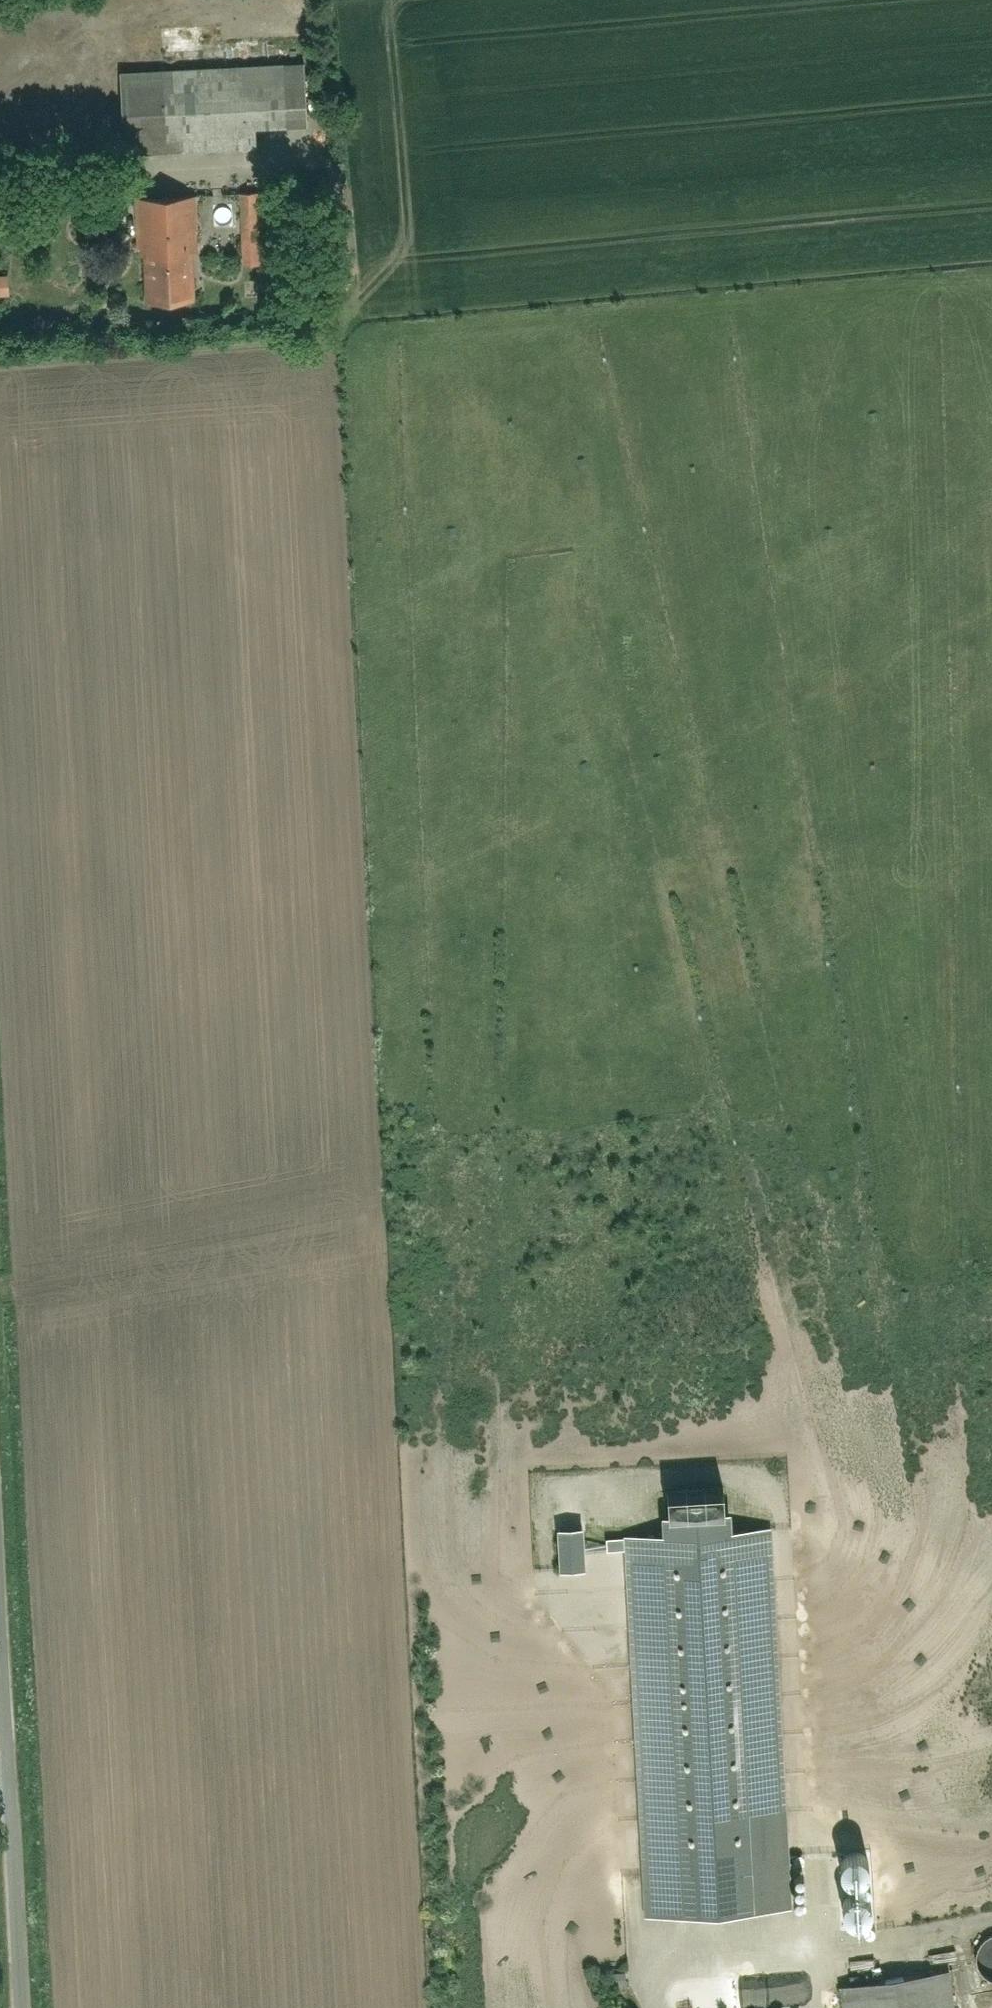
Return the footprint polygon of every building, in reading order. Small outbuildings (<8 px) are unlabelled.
[(251,147),(250,125),(303,123),(300,63),(112,72),(115,153),(251,147)] [(237,193),(238,261),(260,260),(259,192),(237,193)] [(133,201),(139,301),(202,297),(196,198),(133,201)] [(977,1979),(991,1988),(991,1938),(988,1938),(977,1946),(971,1963),(977,1979)] [(839,2007),(952,2007),(947,1972),(836,1987),(839,2007)]
